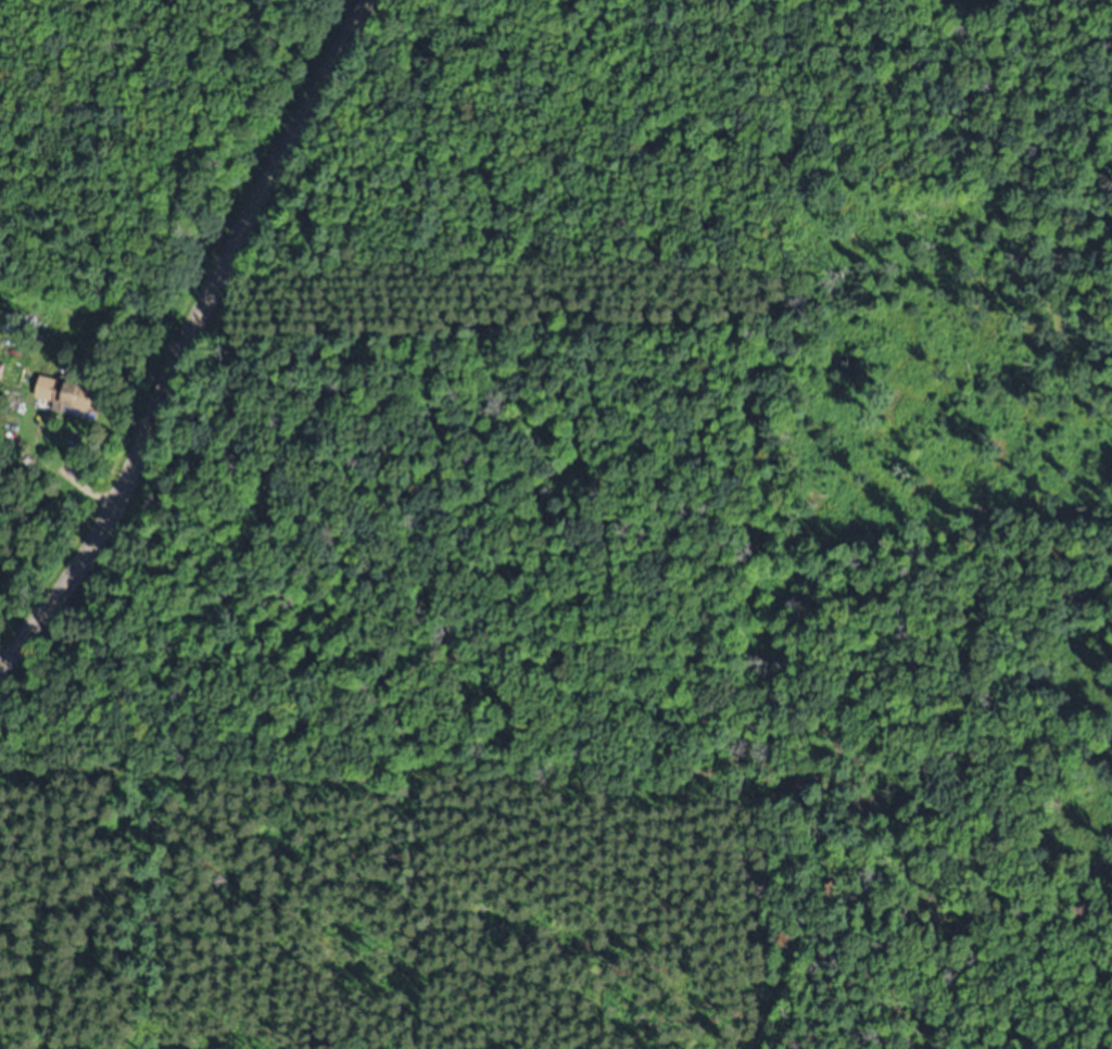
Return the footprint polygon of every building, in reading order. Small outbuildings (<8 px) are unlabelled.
[(100,416),(106,389),(41,375),(35,402),(100,416)]
